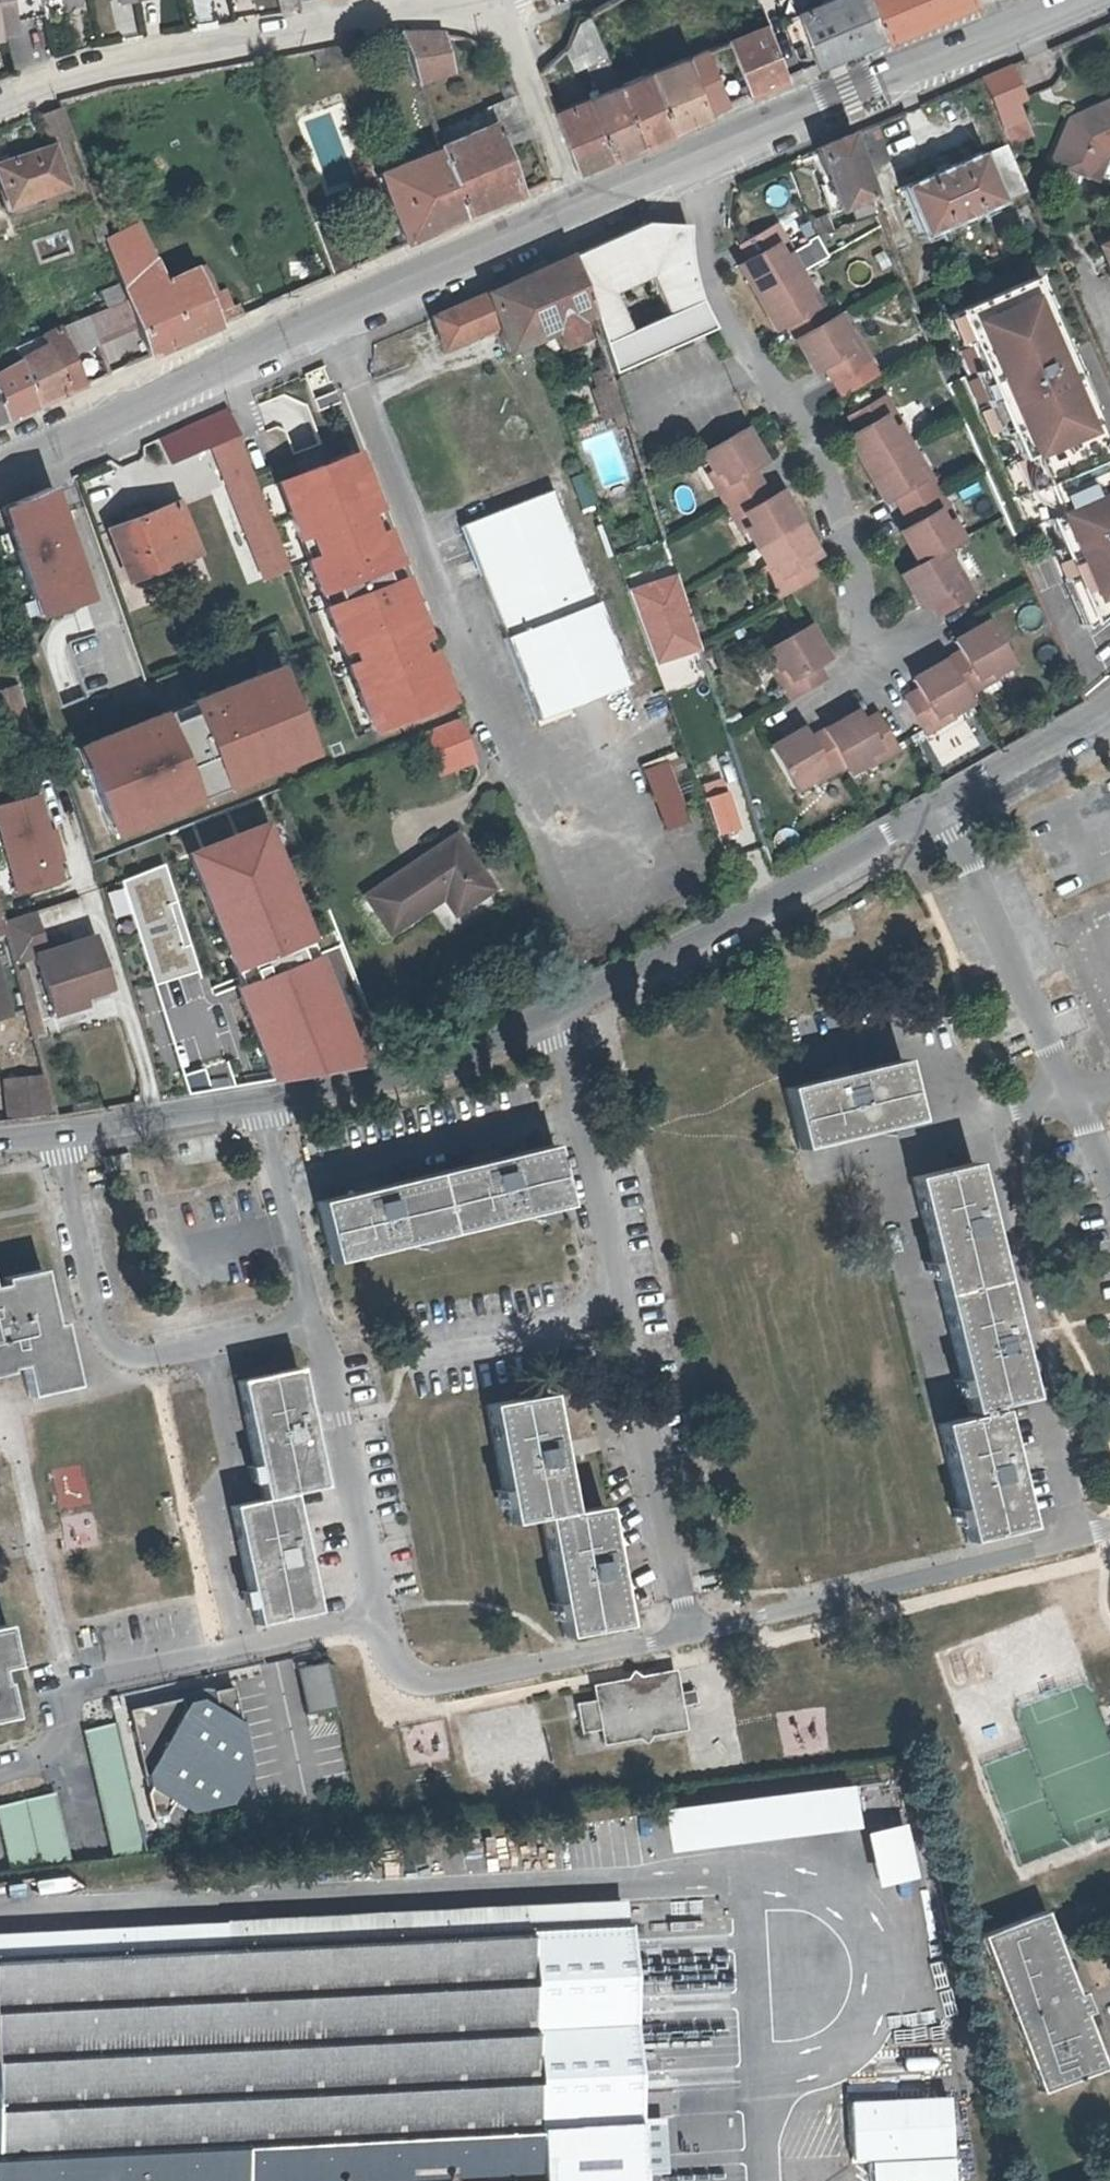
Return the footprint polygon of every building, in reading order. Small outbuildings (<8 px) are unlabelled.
[(4,37),(21,33),(14,0),(0,0),(0,19),(4,37)] [(68,10),(86,5),(85,0),(66,0),(68,10)] [(596,9),(613,0),(591,0),(596,9)] [(873,0),(828,0),(798,12),(815,65),(884,36),(873,0)] [(884,36),(964,0),(873,0),(884,36)] [(614,66),(589,13),(579,19),(574,27),(565,46),(583,79),(614,66)] [(787,78),(770,23),(731,40),(748,96),(787,78)] [(417,75),(419,82),(449,71),(442,35),(429,34),(416,34),(404,34),(417,75)] [(348,64),(345,44),(316,49),(319,69),(348,64)] [(709,48),(690,56),(698,82),(718,76),(709,48)] [(690,56),(653,70),(672,129),(726,105),(718,76),(698,82),(690,56)] [(643,141),(672,129),(653,70),(622,84),(643,141)] [(992,111),(998,124),(1017,115),(1015,110),(998,70),(981,77),(995,109),(992,111)] [(643,141),(622,84),(592,96),(612,155),(643,141)] [(493,125),(502,149),(533,137),(522,105),(518,95),(488,107),(493,125)] [(1068,114),(1049,158),(1093,177),(1103,151),(1109,148),(1109,95),(1068,114)] [(612,155),(592,96),(554,111),(576,171),(612,155)] [(38,117),(49,149),(72,142),(60,109),(38,117)] [(872,124),(846,135),(861,168),(887,157),(872,124)] [(404,245),(517,196),(502,149),(493,125),(440,149),(431,153),(379,175),(404,245)] [(866,217),(880,212),(861,168),(846,135),(814,149),(840,209),(859,201),(866,217)] [(431,153),(440,149),(437,138),(427,142),(431,153)] [(1026,189),(1006,142),(982,152),(980,150),(899,186),(904,196),(900,198),(905,210),(909,209),(922,237),(1004,201),(1003,198),(1026,189)] [(49,149),(0,165),(0,189),(1,193),(58,174),(49,149)] [(509,351),(556,331),(563,347),(586,337),(579,320),(592,314),(596,325),(602,344),(604,349),(610,369),(612,373),(693,337),(686,324),(706,315),(704,310),(701,303),(700,301),(699,298),(698,295),(696,292),(695,286),(694,280),(693,274),(692,267),(691,262),(690,258),(690,254),(688,247),(688,238),(688,228),(687,224),(645,223),(642,224),(433,319),(443,349),(499,324),(509,351)] [(773,246),(784,240),(775,224),(740,243),(749,258),(751,262),(740,269),(757,297),(773,325),(783,319),(786,323),(794,338),(811,367),(822,361),(823,362),(824,364),(824,365),(833,380),(834,380),(868,360),(859,344),(848,350),(846,347),(841,338),(846,335),(835,315),(830,318),(821,303),(810,309),(803,297),(808,294),(808,293),(797,275),(786,256),(785,255),(780,258),(773,246)] [(139,226),(107,240),(121,281),(127,299),(147,356),(243,314),(238,304),(231,307),(224,288),(217,290),(210,271),(197,276),(194,269),(164,283),(140,227),(139,226)] [(805,267),(827,256),(817,237),(795,247),(805,267)] [(785,255),(786,256),(792,253),(784,240),(773,246),(780,258),(785,255)] [(751,262),(749,258),(738,264),(740,269),(751,262)] [(197,276),(210,271),(206,263),(194,269),(197,276)] [(1042,271),(1035,274),(1048,306),(1054,304),(1042,271)] [(948,378),(1013,532),(1034,522),(1059,581),(1072,576),(1090,621),(1109,606),(1109,471),(1098,443),(1103,441),(1091,409),(1061,337),(1048,306),(1035,274),(998,289),(980,296),(944,311),(968,370),(948,378)] [(977,289),(980,296),(998,289),(995,282),(977,289)] [(810,309),(821,303),(813,290),(808,293),(808,294),(803,297),(810,309)] [(706,315),(686,324),(693,337),(713,328),(711,324),(706,315)] [(783,319),(773,325),(775,330),(786,323),(783,319)] [(7,366),(0,369),(0,414),(2,418),(77,385),(56,330),(26,343),(32,354),(7,366)] [(848,350),(859,344),(851,331),(846,335),(841,338),(846,347),(848,350)] [(1067,335),(1061,337),(1091,409),(1096,406),(1067,335)] [(822,361),(811,367),(814,371),(824,365),(824,364),(823,362),(822,361)] [(615,419),(625,416),(612,373),(610,369),(594,374),(599,390),(595,391),(605,423),(615,419)] [(849,414),(857,429),(860,434),(849,440),(865,468),(890,454),(905,445),(895,427),(894,426),(889,429),(882,417),(893,410),(884,394),(852,412),(849,414)] [(894,426),(895,427),(901,424),(893,410),(882,417),(889,429),(894,426)] [(220,414),(192,425),(203,452),(217,446),(231,440),(220,414)] [(629,427),(628,423),(626,419),(626,418),(625,416),(615,419),(619,431),(629,427)] [(860,434),(857,429),(846,436),(849,440),(860,434)] [(726,481),(715,487),(724,503),(733,518),(744,512),(751,524),(745,527),(746,528),(756,547),(768,566),(774,563),(781,575),(770,582),(779,598),(787,593),(814,577),(805,562),(803,558),(814,552),(797,523),(781,495),(770,502),(768,497),(759,483),(751,468),(749,464),(760,458),(744,431),(728,439),(727,440),(703,454),(713,471),(714,472),(719,469),(720,470),(722,474),(726,480),(726,481)] [(231,440),(217,446),(220,476),(246,465),(235,435),(231,440)] [(890,454),(865,468),(881,497),(883,496),(892,490),(894,495),(902,509),(938,489),(929,474),(918,480),(911,468),(917,465),(916,464),(905,445),(890,454)] [(365,449),(280,481),(376,733),(460,701),(365,449)] [(749,464),(751,468),(762,462),(760,458),(749,464)] [(918,480),(929,474),(922,461),(916,464),(917,465),(911,468),(918,480)] [(246,465),(220,476),(261,578),(288,568),(246,465)] [(714,472),(713,471),(708,475),(715,487),(726,481),(726,480),(722,474),(720,470),(719,469),(714,472)] [(570,477),(581,508),(596,502),(585,471),(570,477)] [(591,589),(554,488),(462,524),(535,719),(628,685),(597,604),(594,604),(588,590),(591,589)] [(56,489),(6,505),(42,613),(91,597),(56,489)] [(938,489),(902,509),(909,520),(910,524),(913,528),(902,534),(919,563),(941,550),(960,539),(949,520),(948,519),(943,523),(936,511),(946,504),(938,489)] [(883,496),(881,497),(884,501),(885,500),(894,495),(892,490),(883,496)] [(770,502),(781,495),(779,491),(768,497),(770,502)] [(174,504),(109,529),(128,578),(193,552),(174,504)] [(948,519),(949,520),(954,517),(946,504),(936,511),(943,523),(948,519)] [(744,512),(733,518),(740,531),(746,528),(745,527),(751,524),(744,512)] [(913,528),(910,524),(900,530),(902,534),(913,528)] [(941,550),(919,563),(900,573),(917,603),(928,596),(931,600),(939,615),(975,595),(965,579),(954,585),(947,573),(953,570),(941,550)] [(803,558),(805,562),(816,556),(814,552),(803,558)] [(768,566),(762,568),(770,582),(781,575),(774,563),(768,566)] [(958,566),(953,570),(947,573),(954,585),(965,579),(958,566)] [(1072,576),(1059,581),(1080,627),(1090,621),(1072,576)] [(928,596),(917,603),(920,607),(931,600),(928,596)] [(966,695),(982,686),(975,675),(984,670),(987,668),(991,674),(1010,662),(987,621),(984,623),(958,638),(961,643),(965,649),(960,651),(945,660),(917,677),(921,684),(923,687),(918,690),(904,699),(920,729),(924,734),(940,725),(935,717),(934,714),(945,707),(948,712),(949,712),(950,712),(969,701),(966,695)] [(791,678),(779,684),(788,699),(789,700),(824,680),(815,665),(813,661),(824,654),(807,626),(767,649),(777,668),(778,669),(784,666),(791,678)] [(961,643),(958,638),(954,641),(960,651),(965,649),(961,643)] [(813,661),(815,665),(826,658),(824,654),(813,661)] [(281,663),(80,744),(117,835),(318,754),(281,663)] [(778,669),(777,668),(772,671),(779,684),(791,678),(784,666),(778,669)] [(975,675),(982,686),(995,679),(991,674),(987,668),(984,670),(975,675)] [(921,684),(917,677),(912,679),(918,690),(923,687),(921,684)] [(16,687),(0,693),(0,725),(25,717),(16,687)] [(935,717),(940,725),(953,718),(950,712),(949,712),(948,712),(945,707),(934,714),(935,717)] [(859,725),(863,722),(857,712),(853,714),(859,725)] [(805,741),(798,731),(773,745),(770,747),(793,788),(812,777),(813,776),(810,770),(811,770),(822,764),(828,775),(844,766),(847,771),(867,760),(867,759),(864,754),(876,747),(880,752),(883,758),(899,749),(896,743),(878,713),(863,722),(859,725),(853,714),(824,731),(809,739),(805,741)] [(458,718),(423,732),(440,775),(475,761),(458,718)] [(805,741),(809,739),(803,728),(798,731),(805,741)] [(867,759),(867,760),(870,765),(883,758),(880,752),(876,747),(864,754),(867,759)] [(640,765),(664,831),(691,821),(666,755),(640,765)] [(813,776),(812,777),(815,782),(828,775),(822,764),(811,770),(810,770),(813,776)] [(287,814),(277,787),(253,796),(259,812),(270,808),(274,818),(287,814)] [(55,860),(47,832),(37,795),(0,806),(0,833),(16,891),(60,880),(55,860)] [(47,832),(55,860),(61,858),(53,830),(47,832)] [(489,892),(452,836),(363,897),(386,933),(441,900),(452,917),(489,892)] [(151,920),(161,950),(155,952),(169,993),(221,976),(197,905),(151,920)] [(79,991),(81,996),(109,988),(95,936),(69,944),(67,938),(56,940),(58,947),(45,951),(34,913),(1,921),(12,960),(34,954),(48,1000),(79,991)] [(289,954),(310,1012),(335,1002),(313,946),(289,954)] [(310,1012),(289,954),(273,960),(281,981),(284,980),(297,1016),(310,1012)] [(79,991),(48,1000),(52,1015),(84,1006),(81,996),(79,991)] [(915,1115),(900,1053),(783,1080),(798,1143),(915,1115)] [(9,1121),(54,1116),(44,1077),(23,1078),(4,1080),(9,1121)] [(543,1151),(540,1138),(307,1198),(321,1256),(555,1194),(552,1181),(550,1176),(546,1158),(550,1157),(548,1150),(543,1151)] [(975,1407),(934,1416),(960,1533),(1022,1520),(995,1403),(984,1404),(983,1400),(1025,1391),(969,1155),(908,1170),(962,1405),(974,1402),(975,1407)] [(4,1364),(3,1359),(16,1356),(23,1393),(69,1384),(56,1320),(46,1322),(35,1266),(0,1273),(0,1365),(4,1364)] [(244,1615),(305,1603),(283,1487),(315,1480),(293,1364),(231,1376),(251,1493),(223,1498),(244,1615)] [(560,1507),(553,1469),(543,1417),(537,1389),(478,1400),(492,1476),(499,1518),(532,1512),(554,1629),(614,1619),(611,1599),(608,1583),(592,1501),(589,1502),(560,1507)] [(9,1663),(0,1620),(0,1664),(9,1663)] [(323,1703),(314,1657),(285,1662),(293,1708),(323,1703)] [(662,1701),(660,1687),(657,1666),(620,1673),(620,1677),(601,1682),(599,1676),(576,1680),(578,1694),(558,1698),(564,1727),(584,1723),(587,1737),(620,1730),(619,1727),(629,1724),(631,1729),(666,1722),(662,1701)] [(660,1687),(662,1701),(677,1699),(674,1685),(660,1687)] [(235,1687),(129,1710),(156,1829),(175,1803),(191,1810),(237,1799),(253,1764),(235,1687)] [(107,1721),(77,1728),(108,1855),(139,1851),(107,1721)] [(856,1786),(663,1803),(667,1847),(860,1830),(856,1786)] [(0,1802),(0,1844),(6,1869),(65,1860),(48,1791),(0,1802)] [(876,1885),(917,1879),(909,1823),(868,1829),(876,1885)] [(627,1923),(625,1900),(0,1933),(0,1956),(627,1923)] [(644,2172),(641,2118),(632,1923),(627,1923),(0,1956),(0,2180),(645,2180),(644,2172)] [(1047,1926),(989,1948),(1049,2103),(1106,2082),(1085,2026),(1079,2029),(1073,2011),(1078,2009),(1047,1926)] [(639,1997),(640,2013),(688,2011),(686,1962),(716,1961),(715,1936),(636,1939),(636,1959),(656,1958),(657,1988),(647,1989),(647,1996),(639,1997)] [(989,1948),(982,1951),(1043,2106),(1049,2103),(989,1948)] [(1085,2026),(1078,2009),(1073,2011),(1079,2029),(1085,2026)] [(953,2153),(950,2095),(851,2100),(854,2158),(953,2153)] [(641,2118),(644,2172),(667,2171),(664,2117),(641,2118)]
